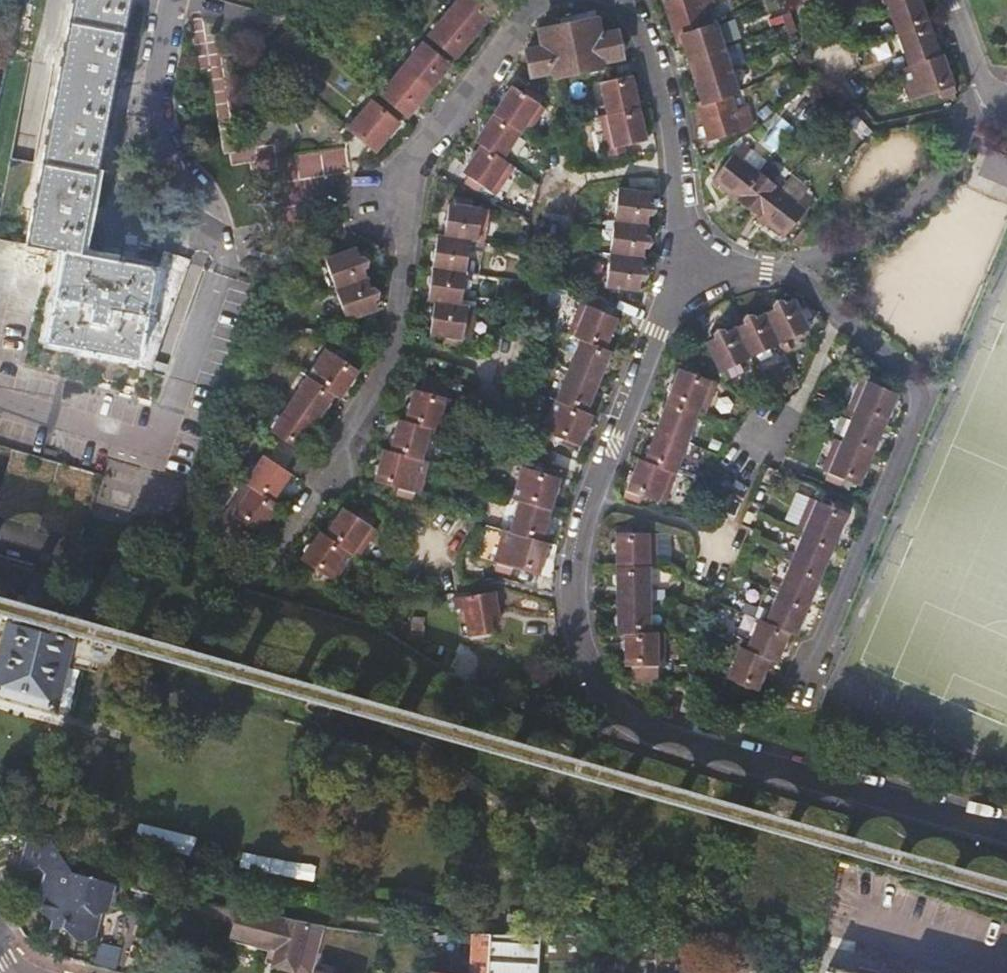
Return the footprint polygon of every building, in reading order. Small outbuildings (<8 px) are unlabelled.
[(27,248),(0,242),(0,447),(12,451),(58,464),(98,476),(81,541),(162,564),(211,425),(222,394),(208,391),(134,374),(154,273),(79,258),(117,58),(123,27),(128,0),(74,0),(27,248)] [(478,33),(491,17),(488,14),(495,5),(489,0),(460,0),(451,11),(478,33)] [(665,3),(677,39),(681,38),(702,102),(698,105),(709,140),(751,126),(747,115),(736,119),(729,95),(737,92),(715,24),(708,27),(701,3),(709,0),(674,0),(665,3)] [(878,8),(887,5),(909,66),(898,70),(909,102),(937,91),(940,97),(956,92),(952,79),(953,76),(951,70),(948,68),(942,54),(940,54),(935,41),(936,38),(934,31),(931,29),(927,18),(928,15),(926,8),(922,6),(920,0),(875,0),(878,8)] [(488,14),(491,17),(499,8),(495,5),(488,14)] [(333,15),(328,10),(321,17),(327,22),(333,15)] [(465,49),(478,33),(451,11),(438,27),(441,30),(434,40),(453,55),(461,46),(465,49)] [(796,31),(790,14),(783,17),(789,34),(796,31)] [(526,50),(527,56),(531,76),(551,72),(552,76),(602,66),(601,61),(621,57),(617,32),(600,35),(597,19),(538,31),(542,47),(526,50)] [(441,30),(438,27),(430,37),(434,40),(441,30)] [(308,46),(288,30),(280,40),(299,56),(308,46)] [(262,43),(256,50),(261,55),(267,47),(262,43)] [(423,45),(416,53),(419,56),(426,48),(423,45)] [(457,59),(465,49),(461,46),(453,55),(457,59)] [(402,70),(429,92),(443,76),(439,73),(446,64),(426,48),(419,56),(416,53),(402,70)] [(261,55),(256,50),(249,57),(255,63),(261,55)] [(810,71),(803,54),(796,57),(803,74),(810,71)] [(439,73),(443,76),(450,67),(446,64),(439,73)] [(416,108),(429,92),(402,70),(389,86),(392,89),(385,98),(405,114),(412,105),(416,108)] [(623,145),(646,140),(642,125),(645,123),(643,116),(640,114),(636,93),(638,90),(636,83),(633,82),(631,75),(599,82),(606,114),(600,116),(608,156),(625,152),(623,145)] [(539,103),(543,98),(529,89),(526,94),(512,85),(507,91),(505,91),(500,98),(501,101),(490,118),(486,119),(482,125),(483,129),(475,140),(481,145),(477,150),(474,150),(469,156),(470,160),(462,171),(468,176),(464,182),(478,191),(482,185),(495,194),(515,167),(503,159),(521,132),(526,136),(545,107),(539,103)] [(392,89),(389,86),(382,95),(385,98),(392,89)] [(830,104),(820,88),(813,93),(823,108),(830,104)] [(370,148),(376,153),(392,135),(387,132),(396,121),(373,103),(350,129),(349,130),(355,135),(370,148)] [(408,117),(416,108),(412,105),(405,114),(408,117)] [(847,125),(842,119),(836,124),(842,130),(847,125)] [(400,125),(396,121),(387,132),(392,135),(400,125)] [(370,148),(355,135),(348,143),(363,156),(370,148)] [(742,161),(749,151),(741,144),(713,181),(783,237),(812,201),(805,195),(797,204),(779,191),(782,187),(776,183),(773,185),(742,161)] [(989,149),(979,174),(1006,186),(1006,157),(989,149)] [(649,208),(651,192),(618,187),(606,287),(638,291),(639,280),(642,281),(647,275),(641,274),(643,248),(646,248),(651,243),(645,242),(648,215),(650,215),(655,210),(649,208)] [(484,242),(488,209),(472,206),(473,199),(456,197),(455,204),(449,203),(447,218),(443,220),(442,227),(445,230),(444,236),(437,235),(435,250),(432,252),(431,259),(433,262),(432,273),(428,276),(427,283),(429,286),(427,300),(434,302),(434,307),(430,310),(429,316),(432,319),(429,334),(446,337),(445,344),(461,346),(462,339),(470,340),(474,307),(461,304),(470,240),(484,242)] [(798,247),(809,235),(802,230),(792,243),(798,247)] [(362,263),(356,246),(324,258),(346,321),(378,309),(372,294),(379,291),(373,287),(370,287),(364,269),(366,268),(367,261),(362,263)] [(572,448),(587,428),(586,427),(593,415),(586,411),(588,406),(592,405),(594,399),(593,395),(604,368),(608,367),(610,361),(609,357),(611,351),(605,348),(607,342),(611,341),(613,334),(611,331),(617,318),(603,312),(605,305),(590,298),(586,305),(580,302),(567,333),(580,339),(541,435),(572,448)] [(808,329),(793,299),(783,303),(782,300),(775,300),(778,306),(754,318),(753,315),(746,315),(748,320),(724,332),(723,330),(716,330),(718,335),(704,341),(719,372),(808,329)] [(355,376),(361,367),(328,345),(270,430),(298,449),(301,444),(305,443),(309,438),(308,433),(324,409),(328,409),(332,404),(331,399),(334,395),(340,398),(348,386),(352,386),(356,380),(355,376)] [(704,413),(716,382),(686,371),(680,384),(673,382),(670,384),(667,391),(669,394),(665,405),(662,406),(659,413),(661,417),(651,443),(647,444),(645,452),(647,455),(644,461),(638,458),(633,472),(630,473),(627,480),(629,483),(623,496),(639,502),(641,496),(663,504),(698,411),(704,413)] [(446,397),(450,381),(424,374),(416,403),(410,403),(407,405),(405,411),(407,414),(405,420),(398,418),(395,433),(392,435),(390,442),(392,444),(389,450),(383,448),(379,463),(376,465),(374,471),(376,474),(374,481),(397,488),(395,494),(411,498),(413,492),(420,493),(429,460),(423,458),(431,428),(444,432),(452,398),(446,397)] [(853,412),(840,441),(834,439),(821,469),(827,472),(824,478),(840,485),(843,479),(858,485),(860,480),(865,477),(867,472),(866,467),(874,449),(878,447),(880,441),(878,437),(887,419),(890,417),(894,411),(892,407),(898,393),(882,387),(885,381),(869,374),(866,380),(861,378),(847,409),(853,412)] [(588,432),(587,428),(572,448),(577,450),(582,439),(585,438),(588,432)] [(54,480),(58,464),(12,451),(4,481),(24,487),(28,473),(54,480)] [(283,485),(291,473),(264,455),(211,534),(239,552),(262,517),(267,520),(272,520),(276,515),(275,509),(279,504),(273,500),(276,496),(280,495),(283,490),(283,485)] [(558,483),(561,472),(523,461),(512,498),(519,501),(510,531),(503,529),(500,538),(493,561),(496,563),(494,569),(511,574),(513,567),(539,575),(540,568),(545,565),(546,560),(544,556),(548,542),(541,540),(543,534),(546,533),(548,525),(547,522),(554,495),(559,492),(560,486),(558,483)] [(81,541),(98,476),(58,464),(54,480),(28,473),(24,487),(4,481),(0,492),(0,517),(81,541)] [(844,520),(850,507),(834,501),(831,506),(810,498),(796,528),(803,531),(764,621),(758,619),(745,649),(739,646),(726,677),(756,690),(759,684),(762,683),(765,677),(764,672),(770,661),(776,663),(782,649),(785,647),(788,641),(787,638),(789,632),(795,635),(801,622),(804,621),(807,614),(806,610),(814,591),(818,590),(820,584),(818,580),(827,562),(830,560),(833,553),(832,550),(840,531),(843,530),(846,524),(844,520)] [(371,525),(374,519),(360,510),(357,516),(343,508),(335,520),(330,521),(327,526),(328,529),(324,534),(319,531),(310,544),(307,544),(303,550),(303,555),(297,562),(330,585),(332,581),(334,581),(352,554),(357,557),(377,529),(371,525)] [(656,566),(655,532),(632,533),(632,525),(615,526),(615,540),(613,542),(613,550),(615,553),(615,574),(613,576),(614,583),(616,585),(616,613),(614,616),(614,624),(616,626),(617,633),(624,633),(624,638),(621,641),(621,648),(624,651),(630,651),(631,681),(657,681),(658,665),(664,665),(664,631),(650,631),(648,566),(656,566)] [(19,600),(21,593),(30,595),(28,602),(72,615),(76,600),(0,578),(0,595),(19,600)] [(499,619),(495,592),(453,598),(455,607),(464,606),(469,634),(492,630),(492,621),(499,619)] [(8,623),(0,652),(0,695),(59,712),(75,641),(8,623)] [(56,855),(79,861),(81,858),(64,832),(49,838),(49,839),(56,855)] [(49,839),(25,841),(24,843),(26,845),(22,863),(19,865),(18,867),(22,872),(42,867),(49,872),(47,880),(44,881),(43,883),(44,883),(43,891),(41,892),(40,895),(46,900),(44,909),(42,910),(42,911),(56,922),(54,927),(52,928),(52,930),(68,925),(75,932),(74,937),(79,942),(88,939),(90,932),(89,930),(92,915),(98,913),(102,897),(108,899),(113,883),(57,868),(57,862),(56,862),(57,859),(59,859),(56,855),(49,839)] [(316,880),(319,864),(245,848),(242,864),(316,880)] [(78,865),(79,861),(56,855),(59,859),(78,865)] [(325,924),(239,909),(232,934),(271,946),(268,957),(275,959),(274,963),(309,972),(312,972),(312,971),(325,924)] [(446,952),(449,932),(435,932),(432,950),(446,952)] [(538,962),(654,960),(654,972),(686,972),(686,932),(595,933),(491,933),(489,972),(537,972),(538,962)] [(491,933),(474,933),(471,972),(489,972),(491,933)]
